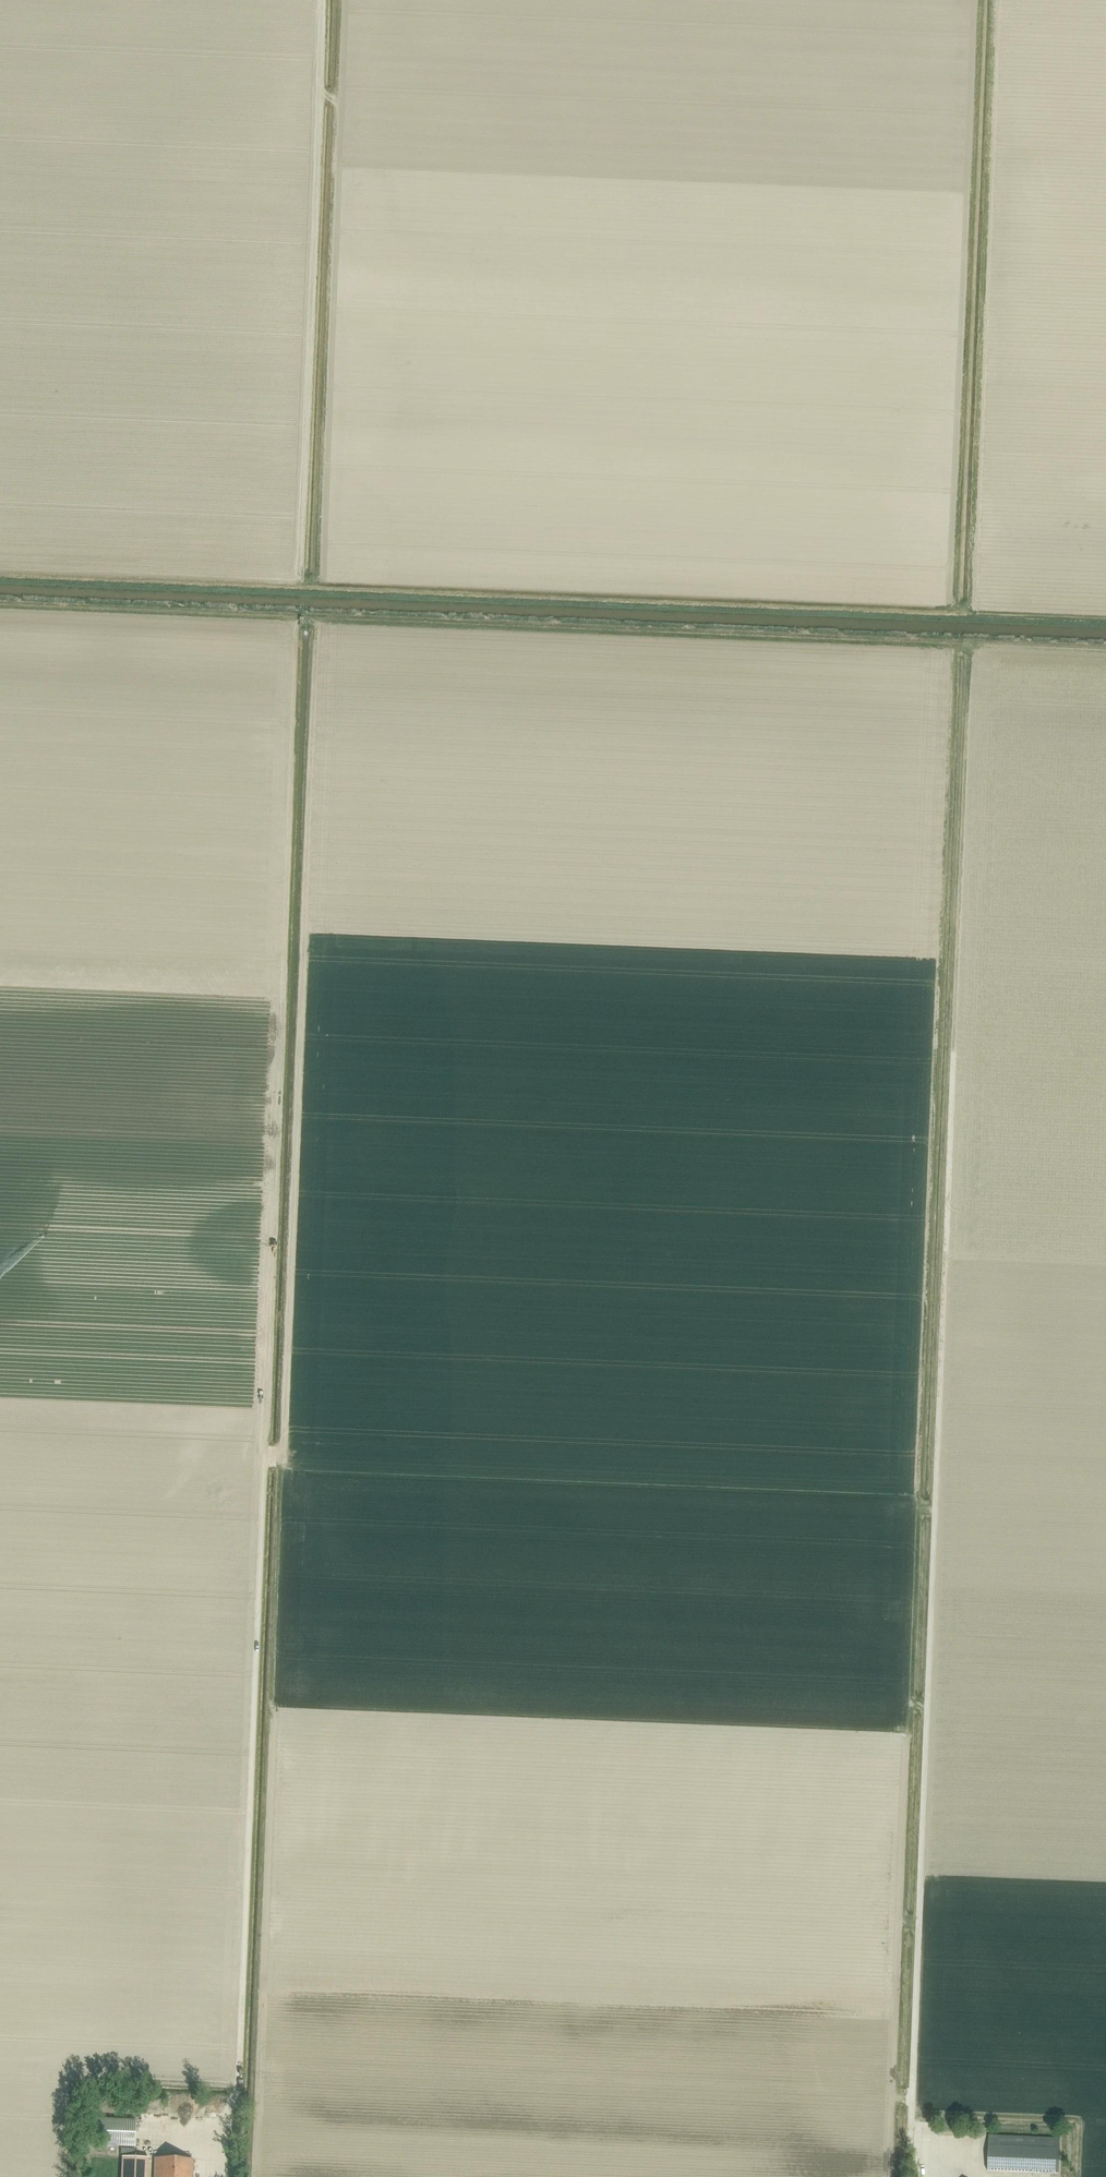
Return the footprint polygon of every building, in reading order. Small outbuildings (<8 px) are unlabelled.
[(91,2119),(90,2145),(134,2147),(135,2121),(91,2119)] [(1058,2174),(1059,2138),(988,2135),(987,2171),(1058,2174)] [(120,2176),(147,2176),(148,2158),(121,2157),(120,2176)] [(192,2160),(154,2158),(153,2176),(191,2176),(192,2160)]
